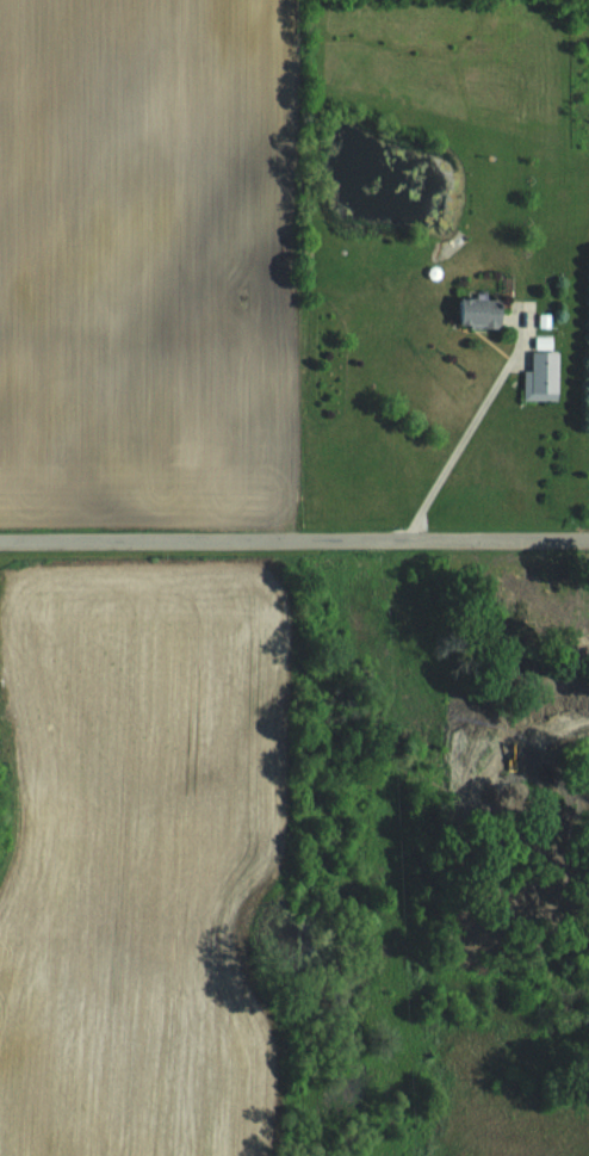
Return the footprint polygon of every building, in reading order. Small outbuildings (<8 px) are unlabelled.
[(506,297),(461,297),(461,326),(506,326),(506,297)] [(559,350),(532,350),(532,368),(525,368),(525,399),(559,399),(559,350)]
